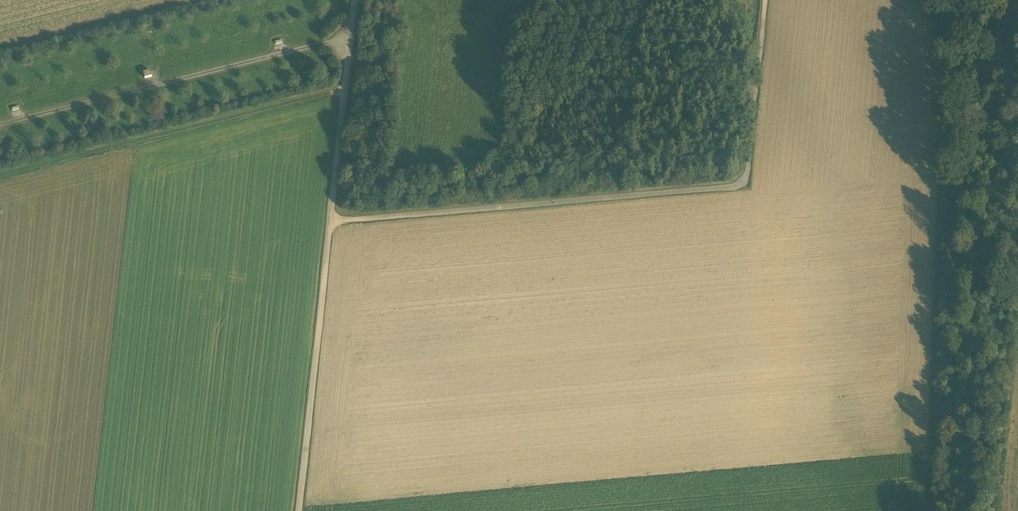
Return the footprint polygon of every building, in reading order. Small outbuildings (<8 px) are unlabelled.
[(156,69),(144,72),(145,79),(158,76),(156,69)]
